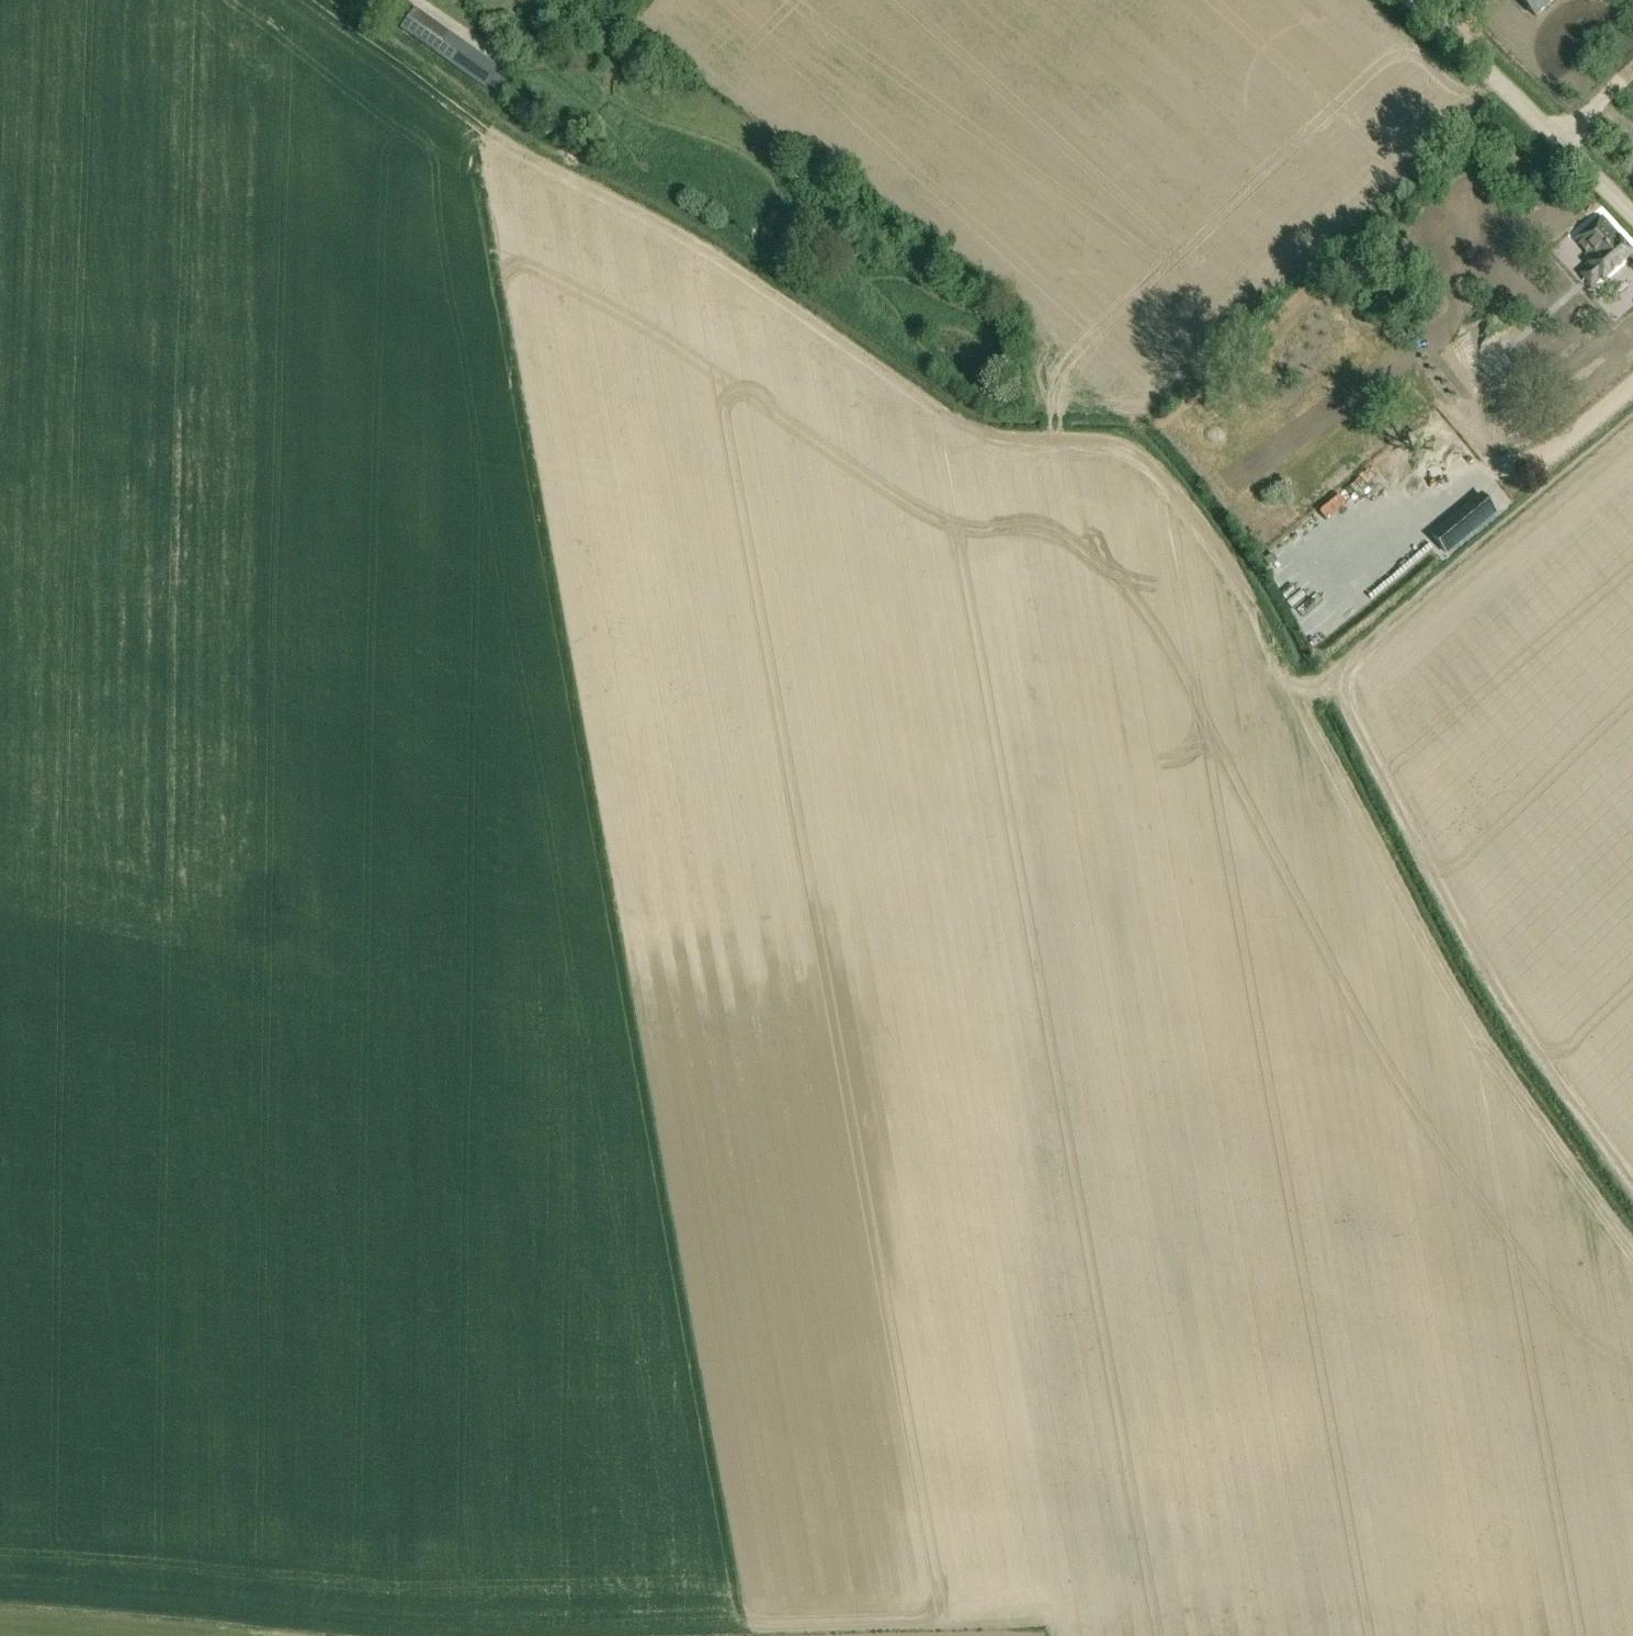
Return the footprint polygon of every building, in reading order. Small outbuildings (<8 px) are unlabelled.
[(1534,18),(1554,0),(1517,0),(1534,18)] [(415,12),(399,30),(435,55),(450,65),(463,47),(449,37),(415,12)] [(1593,260),(1586,267),(1588,270),(1583,275),(1592,285),(1601,277),(1603,280),(1632,255),(1632,252),(1602,217),(1576,240),(1593,260)]
